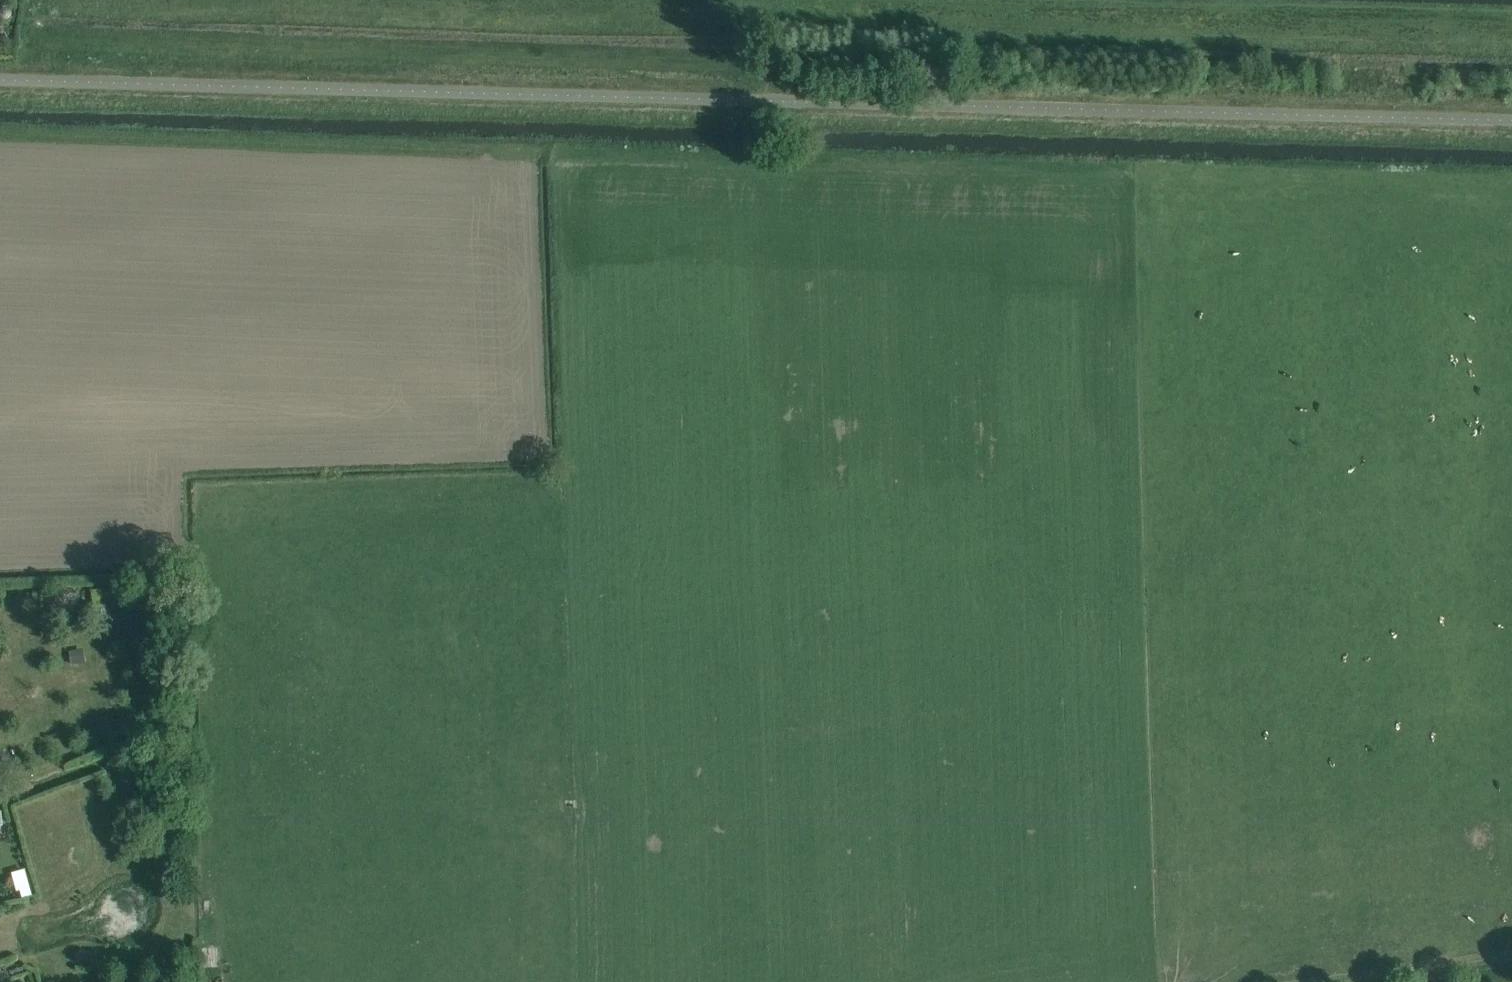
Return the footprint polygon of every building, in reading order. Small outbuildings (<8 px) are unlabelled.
[(80,649),(70,650),(72,664),(82,662),(80,649)] [(0,745),(0,775),(9,773),(0,745)] [(11,976),(7,966),(2,968),(0,963),(0,980),(11,976)]
